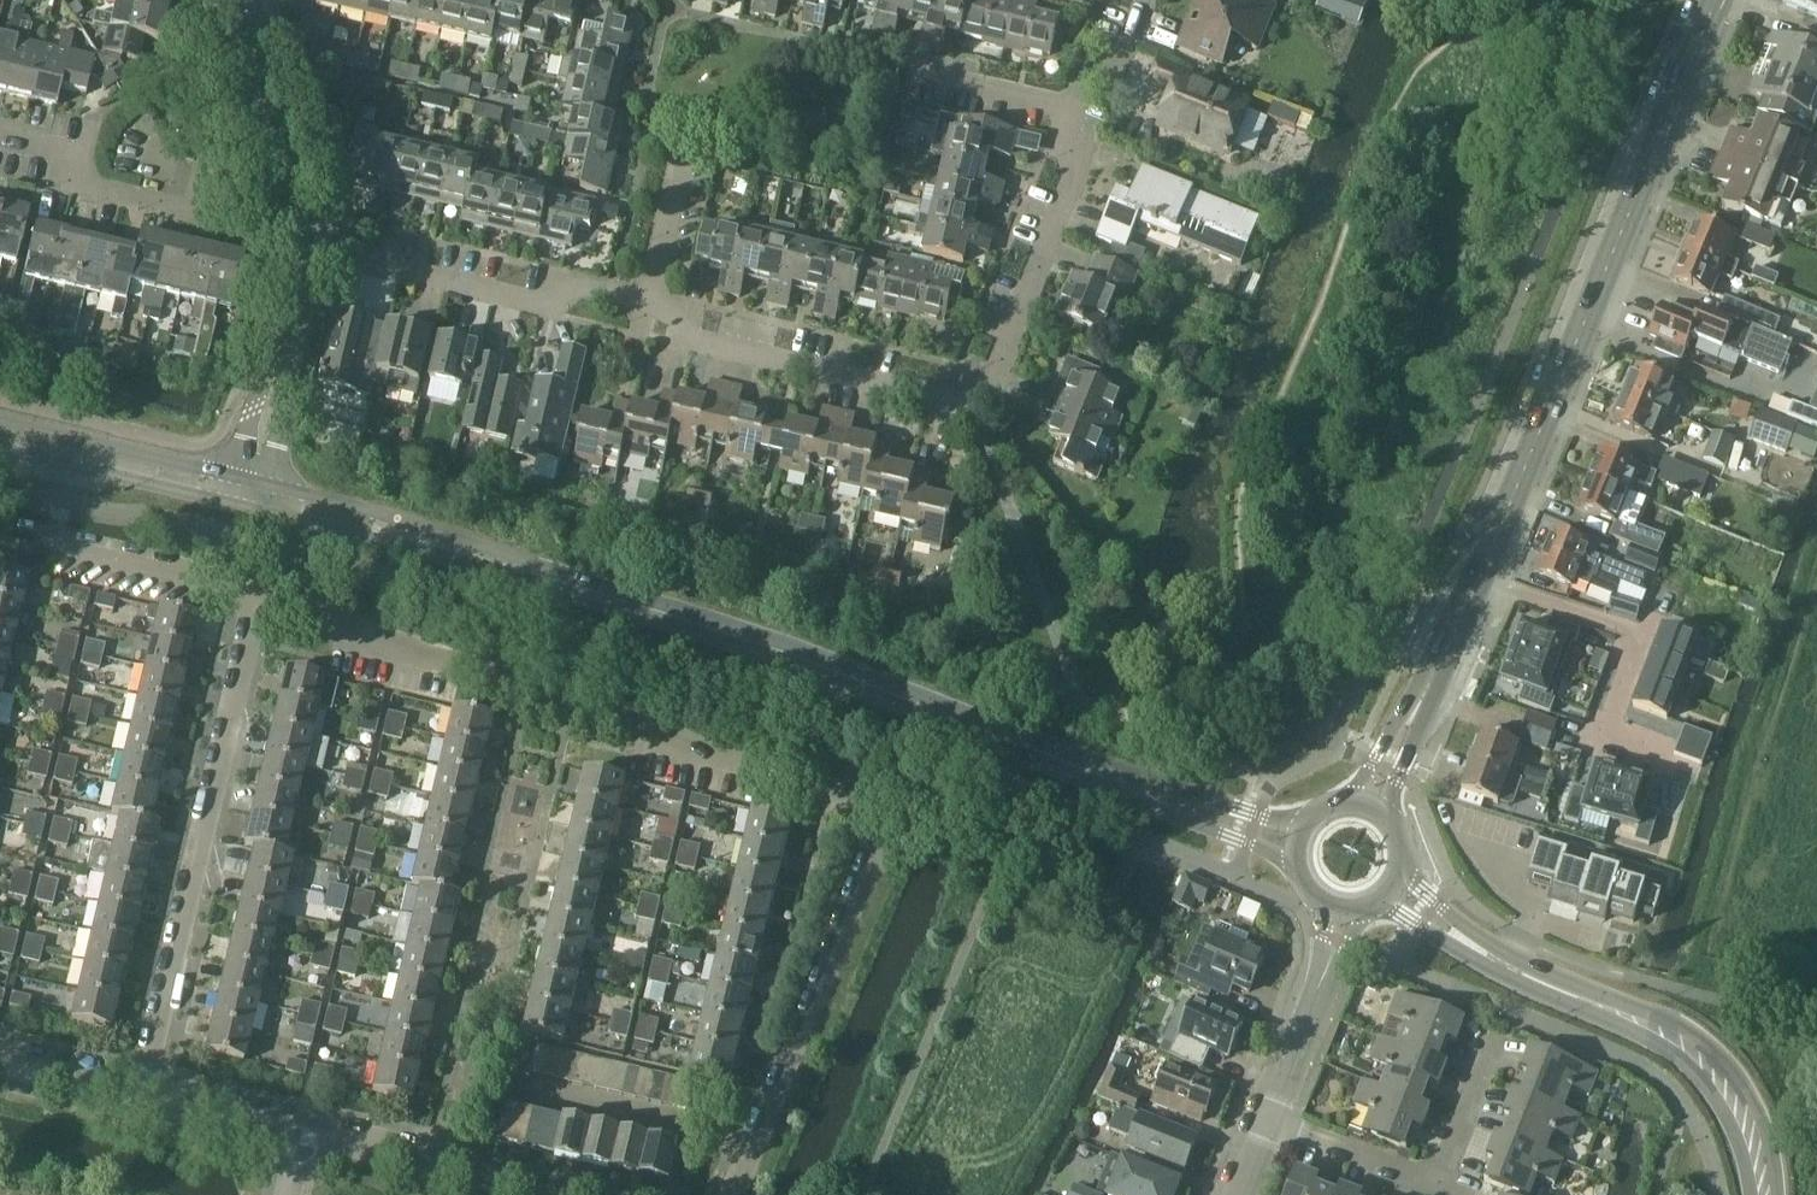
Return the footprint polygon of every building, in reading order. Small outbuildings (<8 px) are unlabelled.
[(167,14),(171,0),(115,0),(115,2),(167,14)] [(342,0),(312,0),(314,0),(313,2),(340,9),(342,0)] [(369,0),(342,0),(340,9),(365,15),(369,0)] [(365,15),(391,20),(393,9),(395,0),(369,0),(365,15)] [(393,9),(391,20),(416,26),(422,0),(395,0),(393,9)] [(449,0),(422,0),(416,26),(441,32),(449,0)] [(441,32),(466,38),(475,0),(449,0),(441,32)] [(466,38),(493,45),(496,33),(495,33),(502,0),(475,0),(466,38)] [(529,0),(502,0),(495,33),(496,33),(520,38),(529,0)] [(520,38),(544,44),(550,21),(572,26),(578,2),(569,0),(529,0),(520,38)] [(769,0),(758,0),(755,13),(765,15),(769,0)] [(765,15),(776,18),(780,0),(769,0),(765,15)] [(819,0),(803,0),(809,1),(803,25),(813,27),(819,0)] [(813,27),(824,30),(830,6),(843,9),(845,0),(819,0),(813,27)] [(892,0),(867,0),(865,7),(879,11),(874,34),(884,36),(892,0)] [(918,0),(892,0),(884,36),(894,38),(900,15),(913,19),(918,0)] [(913,19),(927,22),(921,45),(932,48),(943,0),(918,0),(913,19)] [(932,48),(943,50),(948,26),(960,29),(961,29),(968,0),(943,0),(932,48)] [(1015,0),(993,0),(991,5),(969,0),(968,0),(961,29),(960,29),(959,34),(985,41),(986,39),(1005,44),(1015,0)] [(1005,44),(1025,48),(1025,51),(1051,57),(1059,20),(1036,15),(1039,2),(1031,0),(1015,0),(1005,44)] [(1274,8),(1254,0),(1217,0),(1216,3),(1210,0),(1199,0),(1180,47),(1222,64),(1223,63),(1221,62),(1233,32),(1255,41),(1252,49),(1256,50),(1274,8)] [(1360,0),(1347,0),(1340,18),(1359,26),(1368,3),(1360,0)] [(1784,3),(1816,17),(1816,0),(1786,0),(1784,3)] [(76,2),(68,9),(75,18),(83,12),(76,2)] [(111,17),(95,14),(93,25),(108,28),(145,37),(161,41),(167,14),(115,2),(111,17)] [(576,57),(624,68),(635,23),(611,17),(608,29),(584,23),(576,57)] [(22,25),(11,22),(7,39),(0,37),(0,93),(5,94),(22,25)] [(37,70),(43,47),(28,43),(32,27),(22,25),(5,94),(30,100),(37,70)] [(108,28),(103,52),(98,55),(115,82),(126,76),(119,64),(121,58),(139,62),(145,37),(108,28)] [(1801,30),(1795,44),(1774,36),(1769,49),(1766,48),(1760,63),(1816,87),(1816,37),(1801,30)] [(37,70),(30,100),(56,106),(60,89),(69,52),(69,53),(73,37),(61,34),(58,51),(43,47),(37,70)] [(342,51),(339,64),(353,67),(356,54),(342,51)] [(115,82),(98,55),(92,58),(69,53),(69,52),(60,89),(85,95),(90,77),(97,78),(104,90),(115,82)] [(367,71),(370,58),(356,54),(353,67),(367,71)] [(531,57),(517,54),(513,69),(527,72),(531,57)] [(624,68),(576,57),(570,83),(617,95),(624,68)] [(393,62),(390,75),(404,78),(407,65),(393,62)] [(1811,135),(1816,121),(1816,114),(1811,111),(1816,96),(1816,87),(1760,63),(1753,78),(1756,79),(1751,92),(1772,101),(1766,116),(1811,135)] [(418,82),(421,69),(407,65),(404,78),(418,82)] [(1228,153),(1248,106),(1199,86),(1201,82),(1160,65),(1152,83),(1174,92),(1161,126),(1228,153)] [(510,83),(523,86),(527,72),(513,69),(510,83)] [(444,74),(441,87),(454,91),(457,78),(444,74)] [(499,80),(485,76),(483,88),(497,91),(499,80)] [(469,94),(472,81),(457,78),(454,91),(469,94)] [(617,95),(570,83),(563,110),(576,113),(576,111),(612,120),(612,119),(617,95)] [(472,85),(469,95),(479,97),(481,88),(472,85)] [(426,91),(423,104),(436,107),(440,94),(426,91)] [(451,111),(454,98),(440,94),(436,107),(451,111)] [(533,101),(519,98),(516,109),(530,113),(533,101)] [(477,101),(473,114),(487,118),(490,105),(477,101)] [(1270,117),(1308,134),(1314,122),(1276,104),(1270,117)] [(502,121),(505,108),(490,105),(487,118),(502,121)] [(570,137),(617,148),(623,122),(612,119),(612,120),(576,111),(576,113),(570,137)] [(1017,134),(956,119),(942,116),(934,153),(947,156),(988,166),(991,153),(1011,158),(1017,134)] [(515,120),(512,133),(536,138),(539,125),(515,120)] [(1725,156),(1798,186),(1805,168),(1789,161),(1798,138),(1761,122),(1750,151),(1731,143),(1725,156)] [(549,142),(552,129),(539,125),(536,138),(549,142)] [(389,192),(400,145),(376,139),(378,131),(358,126),(346,173),(365,178),(363,186),(389,192)] [(617,148),(570,137),(564,161),(587,166),(582,188),(606,194),(617,148)] [(421,168),(426,151),(400,145),(389,192),(414,198),(421,168)] [(744,146),(741,157),(751,159),(754,148),(744,146)] [(440,204),(451,157),(426,151),(421,168),(414,198),(440,204)] [(988,166),(947,156),(944,171),(933,169),(931,178),(1002,195),(1004,186),(984,181),(988,166)] [(1798,186),(1725,156),(1719,170),(1738,178),(1726,207),(1748,216),(1745,224),(1774,235),(1777,228),(1764,223),(1774,198),(1790,205),(1798,186)] [(451,157),(440,204),(465,210),(466,210),(474,175),(475,175),(477,164),(451,157)] [(1117,189),(1096,239),(1113,245),(1109,254),(1141,266),(1147,252),(1129,244),(1140,217),(1151,221),(1151,223),(1158,226),(1159,224),(1177,232),(1183,219),(1207,229),(1199,248),(1241,266),(1261,219),(1194,192),(1194,190),(1143,169),(1132,196),(1117,189)] [(499,181),(475,175),(474,175),(466,210),(465,210),(462,221),(488,227),(499,181)] [(1002,195),(931,178),(928,187),(939,190),(936,205),(976,214),(979,200),(1000,205),(1002,195)] [(513,233),(524,187),(499,181),(488,227),(513,233)] [(538,239),(549,193),(524,187),(513,233),(538,239)] [(549,193),(538,239),(571,247),(577,224),(590,227),(596,204),(549,193)] [(918,226),(990,243),(993,233),(972,229),(976,214),(936,205),(932,219),(921,216),(918,226)] [(0,219),(0,262),(0,261),(17,265),(29,212),(3,206),(0,219)] [(618,209),(605,206),(602,216),(616,219),(618,209)] [(729,295),(746,223),(738,221),(735,229),(720,225),(720,227),(706,224),(698,257),(712,261),(710,266),(725,270),(719,293),(729,295)] [(1686,251),(1735,272),(1739,263),(1725,258),(1734,236),(1698,221),(1686,251)] [(759,278),(768,237),(754,234),(756,225),(746,223),(729,295),(740,298),(746,274),(759,278)] [(914,236),(916,226),(903,223),(901,233),(914,236)] [(1774,235),(1745,224),(1739,238),(1768,250),(1774,235)] [(24,323),(30,297),(34,281),(49,284),(62,232),(35,225),(12,320),(24,323)] [(990,243),(918,226),(916,235),(928,238),(924,253),(964,263),(967,249),(988,254),(990,243)] [(62,232),(49,284),(63,288),(53,331),(64,334),(87,238),(62,232)] [(129,286),(130,286),(143,289),(139,306),(150,308),(167,239),(140,232),(136,249),(138,250),(129,286)] [(777,307),(794,235),(786,233),(784,241),(768,237),(759,278),(773,281),(767,304),(777,307)] [(813,262),(816,249),(801,245),(803,237),(794,235),(777,307),(788,309),(793,286),(807,290),(813,262)] [(100,296),(112,244),(87,238),(64,334),(74,336),(84,293),(100,296)] [(179,298),(192,245),(167,239),(150,308),(160,311),(164,294),(179,298)] [(138,250),(136,249),(112,244),(100,296),(114,300),(110,316),(123,319),(130,286),(129,286),(138,250)] [(813,262),(807,290),(820,293),(815,315),(826,318),(842,246),(832,244),(830,253),(816,249),(813,262)] [(201,320),(218,251),(192,245),(179,298),(194,302),(191,318),(201,320)] [(842,246),(826,318),(836,320),(841,298),(855,301),(855,300),(863,264),(864,264),(864,260),(849,257),(851,248),(842,246)] [(217,324),(211,323),(215,306),(232,310),(244,257),(218,251),(201,320),(203,321),(194,359),(208,363),(217,324)] [(1735,272),(1686,251),(1674,282),(1710,296),(1719,274),(1732,279),(1735,272)] [(899,308),(910,262),(889,257),(886,269),(864,264),(863,264),(855,300),(880,306),(881,304),(899,308)] [(1100,333),(1103,326),(1112,304),(1123,308),(1137,275),(1096,259),(1087,282),(1075,277),(1058,316),(1100,333)] [(910,262),(899,308),(920,313),(920,315),(944,321),(953,286),(930,280),(933,267),(910,262)] [(1755,278),(1778,287),(1782,277),(1759,268),(1755,278)] [(1728,298),(1721,315),(1775,337),(1782,320),(1728,298)] [(1775,337),(1721,315),(1703,307),(1697,322),(1663,308),(1651,336),(1660,340),(1656,349),(1681,360),(1690,338),(1779,375),(1791,344),(1775,337)] [(149,318),(151,309),(145,308),(143,317),(149,318)] [(161,311),(151,309),(149,318),(148,319),(159,321),(161,311)] [(374,386),(387,327),(375,324),(375,321),(337,312),(320,383),(358,392),(360,383),(374,386)] [(387,327),(374,386),(416,396),(432,328),(415,324),(413,331),(389,325),(388,328),(387,327)] [(474,382),(480,356),(484,338),(470,335),(468,344),(440,337),(430,380),(462,388),(465,379),(474,382)] [(561,465),(587,353),(562,347),(554,384),(537,380),(526,426),(519,425),(512,453),(561,465)] [(480,356),(474,382),(463,429),(508,440),(522,386),(499,380),(503,362),(480,356)] [(1114,440),(1123,418),(1112,413),(1120,393),(1096,383),(1101,373),(1070,361),(1048,414),(1060,419),(1051,440),(1062,444),(1054,464),(1096,481),(1105,459),(1094,455),(1103,435),(1114,440)] [(1626,397),(1667,414),(1671,404),(1666,402),(1673,383),(1638,369),(1626,397)] [(712,445),(726,385),(712,382),(707,401),(680,395),(673,426),(669,445),(697,451),(699,442),(712,445)] [(771,452),(777,429),(765,426),(768,416),(738,409),(743,389),(726,385),(712,445),(728,449),(726,457),(754,464),(757,449),(771,452)] [(673,426),(680,395),(665,391),(660,411),(633,405),(621,454),(622,454),(649,461),(651,451),(666,455),(669,445),(673,426)] [(1667,414),(1626,397),(1614,426),(1650,441),(1658,422),(1663,424),(1667,414)] [(621,454),(633,405),(617,401),(613,420),(584,413),(579,434),(581,435),(574,464),(602,470),(604,461),(619,465),(622,454),(621,454)] [(1816,428),(1816,413),(1793,403),(1787,416),(1816,428)] [(828,459),(839,411),(824,408),(819,428),(790,421),(787,431),(777,429),(771,452),(785,455),(781,470),(808,477),(810,468),(825,472),(828,459)] [(828,459),(825,472),(840,475),(838,484),(865,491),(877,442),(851,436),(856,415),(839,411),(828,459)] [(1800,426),(1765,411),(1753,438),(1788,453),(1800,426)] [(1718,435),(1707,461),(1726,469),(1737,443),(1718,435)] [(902,520),(914,471),(889,465),(893,446),(877,442),(865,491),(862,501),(878,505),(876,514),(902,520)] [(1591,481),(1627,495),(1633,481),(1651,488),(1656,475),(1638,468),(1638,467),(1603,452),(1591,481)] [(437,458),(435,471),(450,475),(453,462),(437,458)] [(1656,480),(1700,500),(1709,480),(1665,460),(1656,480)] [(914,471),(902,520),(900,532),(915,535),(913,544),(941,551),(948,521),(950,522),(955,502),(926,495),(930,475),(914,471)] [(1627,495),(1591,481),(1580,508),(1616,524),(1611,536),(1657,556),(1665,538),(1636,527),(1646,503),(1627,495)] [(698,506),(701,491),(689,488),(685,503),(698,506)] [(714,494),(701,491),(698,506),(711,509),(714,494)] [(611,505),(608,520),(620,523),(623,508),(611,505)] [(802,531),(810,533),(814,518),(801,515),(798,530),(802,531)] [(814,518),(810,533),(823,536),(826,521),(814,518)] [(1554,533),(1545,552),(1620,583),(1639,591),(1645,577),(1588,553),(1590,548),(1554,533)] [(1627,560),(1656,572),(1662,560),(1632,547),(1627,560)] [(1545,552),(1536,573),(1573,589),(1576,582),(1590,588),(1591,587),(1613,596),(1609,611),(1636,619),(1641,604),(1644,593),(1639,591),(1620,583),(1545,552)] [(887,586),(891,571),(878,568),(875,583),(887,586)] [(20,576),(0,571),(0,602),(20,607),(27,577),(20,576)] [(900,589),(903,574),(891,571),(887,586),(900,589)] [(87,604),(89,592),(70,588),(67,600),(87,604)] [(112,611),(115,598),(97,594),(94,606),(112,611)] [(0,602),(0,633),(13,636),(20,607),(0,602)] [(196,617),(149,606),(146,619),(155,622),(152,638),(189,646),(196,617)] [(1523,628),(1514,655),(1559,671),(1569,644),(1581,648),(1586,634),(1554,623),(1549,637),(1523,628)] [(1663,628),(1662,631),(1653,656),(1686,669),(1724,684),(1729,669),(1692,654),(1697,641),(1663,628)] [(0,633),(0,664),(6,666),(13,636),(0,633)] [(61,634),(58,646),(76,651),(79,638),(61,634)] [(144,668),(182,677),(189,646),(152,638),(144,668)] [(87,641),(84,653),(102,658),(105,645),(87,641)] [(58,646),(55,659),(74,663),(76,651),(58,646)] [(84,653),(82,665),(100,669),(102,658),(84,653)] [(1514,655),(1504,683),(1530,692),(1525,706),(1557,717),(1562,703),(1550,698),(1559,671),(1514,655)] [(1643,681),(1677,694),(1686,669),(1653,656),(1643,681)] [(137,697),(175,706),(182,677),(144,668),(137,697)] [(338,682),(286,669),(279,699),(317,708),(317,709),(331,712),(338,682)] [(1677,694),(1643,681),(1633,706),(1667,719),(1677,694)] [(47,692),(44,705),(63,709),(65,696),(47,692)] [(131,726),(168,735),(175,706),(137,697),(131,726)] [(73,698),(70,711),(88,716),(91,702),(73,698)] [(273,728),(310,737),(317,709),(317,708),(279,699),(273,728)] [(44,705),(42,717),(60,721),(63,709),(44,705)] [(359,718),(377,722),(380,711),(361,707),(359,718)] [(490,718),(453,710),(446,739),(483,748),(490,718)] [(70,711),(67,723),(86,727),(88,716),(70,711)] [(405,717),(388,713),(385,725),(403,729),(405,717)] [(1557,725),(1530,715),(1520,742),(1547,753),(1557,725)] [(377,722),(359,718),(356,731),(374,735),(377,722)] [(403,729),(385,725),(382,737),(400,741),(403,729)] [(124,755),(161,764),(168,735),(131,726),(124,755)] [(1687,727),(1682,741),(1709,751),(1714,737),(1687,727)] [(266,758),(303,766),(310,737),(273,728),(266,758)] [(1473,762),(1509,776),(1519,746),(1483,733),(1473,762)] [(325,765),(327,737),(313,736),(311,764),(325,765)] [(483,748),(446,739),(439,768),(476,777),(483,748)] [(1682,741),(1677,755),(1704,765),(1709,751),(1682,741)] [(55,755),(35,750),(32,763),(53,768),(55,755)] [(117,784),(154,793),(161,764),(124,755),(117,784)] [(82,761),(62,757),(59,770),(79,775),(82,761)] [(259,787),(296,795),(303,766),(266,758),(259,787)] [(1513,809),(1519,792),(1540,800),(1544,788),(1522,780),(1509,776),(1473,762),(1462,792),(1513,809)] [(29,776),(50,780),(53,768),(32,763),(29,776)] [(1570,783),(1559,815),(1573,820),(1577,808),(1604,818),(1620,772),(1593,763),(1584,788),(1570,783)] [(367,768),(350,764),(347,777),(365,781),(367,768)] [(476,777),(439,768),(432,797),(469,806),(476,777)] [(394,773),(376,769),(374,781),(391,785),(394,773)] [(1548,776),(1526,769),(1522,780),(1544,788),(1548,776)] [(56,782),(77,787),(79,775),(59,770),(56,782)] [(588,770),(588,771),(581,800),(618,809),(625,779),(588,770)] [(1620,772),(1604,818),(1632,827),(1627,839),(1641,844),(1653,812),(1638,807),(1647,782),(1620,772)] [(345,788),(362,792),(365,781),(347,777),(345,788)] [(371,793),(389,797),(391,785),(374,781),(371,793)] [(119,816),(147,823),(154,793),(117,784),(110,814),(119,816)] [(252,816),(289,824),(296,795),(259,787),(252,816)] [(683,805),(685,795),(685,794),(667,790),(665,801),(683,805)] [(709,811),(711,801),(712,800),(693,795),(691,807),(709,811)] [(469,806),(432,797),(425,827),(462,836),(469,806)] [(574,829),(611,838),(618,809),(581,800),(574,829)] [(755,810),(754,811),(747,840),(786,850),(793,819),(755,810)] [(27,814),(25,826),(44,830),(46,818),(27,814)] [(119,816),(112,844),(111,845),(150,855),(157,825),(147,823),(119,816)] [(245,846),(254,848),(283,854),(289,824),(252,816),(245,846)] [(54,820),(51,832),(70,837),(73,825),(54,820)] [(356,826),(338,822),(335,835),(353,839),(356,826)] [(25,826),(22,837),(41,842),(44,830),(25,826)] [(462,836),(425,827),(418,856),(455,865),(462,836)] [(382,832),(364,828),(361,840),(379,844),(382,832)] [(611,838),(574,829),(567,858),(604,867),(611,838)] [(51,832),(48,844),(67,848),(70,837),(51,832)] [(333,846),(350,849),(353,839),(335,835),(333,846)] [(674,840),(657,836),(654,848),(671,852),(674,840)] [(1655,915),(1662,890),(1645,885),(1648,878),(1621,870),(1623,863),(1595,855),(1593,862),(1568,854),(1570,846),(1542,838),(1529,883),(1555,891),(1553,900),(1579,908),(1577,913),(1605,921),(1608,911),(1635,919),(1638,909),(1655,915)] [(105,875),(144,884),(150,855),(111,845),(112,844),(92,840),(85,869),(105,873),(105,875)] [(359,852),(376,856),(379,844),(361,840),(359,852)] [(741,869),(779,878),(786,850),(747,840),(741,869)] [(700,846),(682,842),(680,854),(697,858),(700,846)] [(283,854),(254,848),(247,878),(284,886),(291,856),(283,854)] [(651,860),(669,864),(671,852),(654,848),(651,860)] [(677,866),(694,870),(697,858),(680,854),(677,866)] [(420,888),(448,894),(455,865),(418,856),(410,886),(420,888)] [(604,867),(567,858),(560,887),(597,896),(604,867)] [(734,898),(772,907),(779,878),(741,869),(734,898)] [(14,872),(11,883),(30,888),(33,876),(14,872)] [(98,904),(137,913),(144,884),(105,875),(98,904)] [(1213,889),(1187,877),(1175,905),(1190,912),(1196,899),(1207,904),(1213,889)] [(241,907),(278,915),(284,886),(247,878),(241,907)] [(40,879),(37,891),(56,895),(58,883),(40,879)] [(11,883),(8,895),(27,900),(30,888),(11,883)] [(329,884),(327,897),(346,901),(349,889),(329,884)] [(597,896),(560,887),(553,916),(590,925),(597,896)] [(448,894),(420,888),(413,918),(451,927),(458,897),(448,894)] [(37,891),(34,902),(53,907),(56,895),(37,891)] [(358,892),(355,903),(373,907),(375,896),(358,892)] [(660,898),(643,894),(640,906),(657,910),(660,898)] [(327,897),(324,909),(343,914),(346,901),(327,897)] [(727,927),(765,936),(772,907),(734,898),(727,927)] [(686,904),(668,900),(665,912),(683,916),(686,904)] [(373,907),(355,903),(352,916),(370,920),(373,907)] [(91,933),(130,942),(137,913),(98,904),(91,933)] [(637,918),(655,922),(657,910),(640,906),(637,918)] [(234,936),(271,944),(278,915),(241,907),(234,936)] [(663,924),(680,928),(683,916),(665,912),(663,924)] [(590,925),(553,916),(546,945),(583,954),(590,925)] [(406,947),(444,956),(451,927),(413,918),(406,947)] [(720,956),(758,965),(765,936),(727,927),(720,956)] [(16,947),(18,935),(0,931),(0,943),(16,947)] [(84,962),(123,971),(130,942),(91,933),(84,962)] [(227,965),(264,973),(271,944),(234,936),(227,965)] [(1249,993),(1266,956),(1229,939),(1226,946),(1204,936),(1192,963),(1185,960),(1174,984),(1207,998),(1211,990),(1214,991),(1219,979),(1249,993)] [(26,937),(24,948),(43,953),(45,941),(26,937)] [(13,958),(16,947),(0,943),(0,955),(13,958)] [(316,943),(313,955),(331,959),(334,947),(316,943)] [(583,954),(546,945),(539,974),(576,983),(583,954)] [(399,976),(437,985),(444,956),(406,947),(399,976)] [(24,948),(21,960),(40,964),(43,953),(24,948)] [(344,951),(341,962),(359,966),(361,955),(344,951)] [(646,956),(629,952),(626,964),(643,968),(646,956)] [(331,959),(313,955),(311,967),(328,971),(331,959)] [(713,985),(752,994),(758,965),(720,956),(713,985)] [(672,962),(654,958),(652,970),(669,973),(672,962)] [(77,991),(116,1000),(123,971),(84,962),(77,991)] [(359,966),(341,962),(338,975),(356,979),(359,966)] [(623,976),(641,980),(643,968),(626,964),(623,976)] [(220,994),(257,1002),(264,973),(227,965),(220,994)] [(649,982),(667,985),(669,973),(652,970),(649,982)] [(576,983),(539,974),(532,1003),(570,1012),(576,983)] [(392,1005),(430,1014),(437,985),(399,976),(392,1005)] [(706,1014),(745,1023),(752,994),(713,985),(706,1014)] [(116,1000),(77,991),(70,1021),(109,1030),(116,1000)] [(11,993),(8,1006),(27,1010),(30,997),(11,993)] [(213,1023),(250,1032),(257,1002),(220,994),(213,1023)] [(1397,994),(1380,1038),(1398,1045),(1441,1062),(1449,1041),(1455,1043),(1464,1020),(1397,994)] [(1201,1070),(1211,1049),(1229,1057),(1243,1025),(1184,999),(1161,1052),(1201,1070)] [(319,1005),(302,1001),(299,1013),(317,1017),(319,1005)] [(570,1012),(532,1003),(525,1033),(562,1042),(570,1012)] [(386,1033),(423,1043),(430,1014),(392,1005),(386,1033)] [(345,1011),(328,1007),(325,1019),(343,1023),(345,1011)] [(632,1014),(615,1010),(612,1022),(630,1026),(632,1014)] [(296,1025),(314,1029),(317,1017),(299,1013),(296,1025)] [(699,1043),(738,1052),(745,1023),(706,1014),(699,1043)] [(658,1019),(640,1015),(638,1027),(655,1031),(658,1019)] [(322,1031),(340,1035),(343,1023),(325,1019),(322,1031)] [(609,1034),(627,1038),(630,1026),(612,1022),(609,1034)] [(250,1032),(213,1023),(206,1053),(243,1061),(250,1032)] [(635,1039),(653,1043),(655,1031),(638,1027),(635,1039)] [(379,1063),(403,1069),(416,1072),(423,1043),(386,1033),(379,1063)] [(1381,1089),(1425,1106),(1434,1085),(1439,1088),(1449,1064),(1441,1062),(1398,1045),(1380,1038),(1371,1060),(1390,1068),(1381,1089)] [(738,1052),(699,1043),(692,1072),(731,1081),(738,1052)] [(537,1044),(536,1048),(530,1073),(544,1076),(550,1048),(537,1044)] [(515,1072),(516,1073),(529,1076),(530,1073),(536,1048),(521,1045),(515,1072)] [(1520,1091),(1563,1108),(1571,1088),(1589,1095),(1598,1072),(1530,1045),(1522,1067),(1529,1070),(1520,1091)] [(550,1048),(544,1076),(556,1079),(563,1051),(550,1048)] [(563,1051),(556,1079),(570,1082),(576,1054),(563,1051)] [(576,1054),(570,1082),(583,1085),(589,1057),(576,1054)] [(589,1057),(583,1085),(597,1088),(603,1060),(589,1057)] [(286,1072),(304,1077),(307,1064),(289,1060),(286,1072)] [(603,1060),(597,1088),(610,1091),(616,1063),(603,1060)] [(416,1072),(403,1069),(379,1063),(372,1092),(409,1101),(416,1072)] [(616,1063),(610,1091),(622,1094),(628,1066),(616,1063)] [(1100,1098),(1119,1106),(1135,1112),(1141,1097),(1121,1089),(1129,1071),(1113,1064),(1100,1098)] [(635,1097),(641,1069),(628,1066),(622,1094),(635,1097)] [(1168,1066),(1154,1102),(1202,1121),(1206,1113),(1207,1114),(1218,1086),(1168,1066)] [(312,1078),(331,1083),(334,1071),(315,1067),(312,1078)] [(648,1101),(654,1072),(641,1069),(635,1097),(648,1101)] [(654,1072),(648,1101),(661,1104),(668,1075),(654,1072)] [(668,1075),(661,1104),(674,1107),(680,1078),(668,1075)] [(686,1110),(693,1081),(680,1078),(674,1107),(686,1110)] [(1425,1106),(1381,1089),(1363,1082),(1354,1105),(1372,1112),(1364,1133),(1408,1150),(1417,1128),(1422,1130),(1430,1108),(1425,1106)] [(1504,1134),(1547,1152),(1555,1131),(1571,1138),(1580,1115),(1563,1108),(1520,1091),(1514,1088),(1505,1112),(1512,1115),(1504,1134)] [(1307,1115),(1320,1120),(1325,1107),(1312,1102),(1307,1115)] [(529,1147),(537,1112),(508,1106),(500,1140),(529,1147)] [(1183,1167),(1196,1136),(1140,1113),(1140,1114),(1135,1112),(1119,1106),(1110,1128),(1133,1138),(1130,1145),(1183,1167)] [(537,1112),(529,1147),(557,1153),(565,1119),(537,1112)] [(586,1160),(593,1126),(565,1119),(557,1153),(586,1160)] [(593,1126),(586,1160),(614,1167),(622,1132),(593,1126)] [(622,1132),(614,1167),(642,1174),(650,1139),(622,1132)] [(1504,1134),(1497,1132),(1487,1155),(1495,1158),(1487,1178),(1529,1194),(1537,1175),(1555,1182),(1564,1159),(1547,1152),(1504,1134)] [(671,1180),(679,1146),(650,1139),(642,1174),(671,1180)] [(1104,1174),(1118,1179),(1111,1194),(1173,1194),(1177,1184),(1152,1173),(1153,1171),(1126,1160),(1125,1161),(1111,1155),(1104,1174)] [(1339,1191),(1317,1183),(1320,1177),(1297,1168),(1286,1194),(1338,1194),(1339,1191)] [(1338,1194),(1363,1194),(1341,1186),(1339,1191),(1338,1194)]
